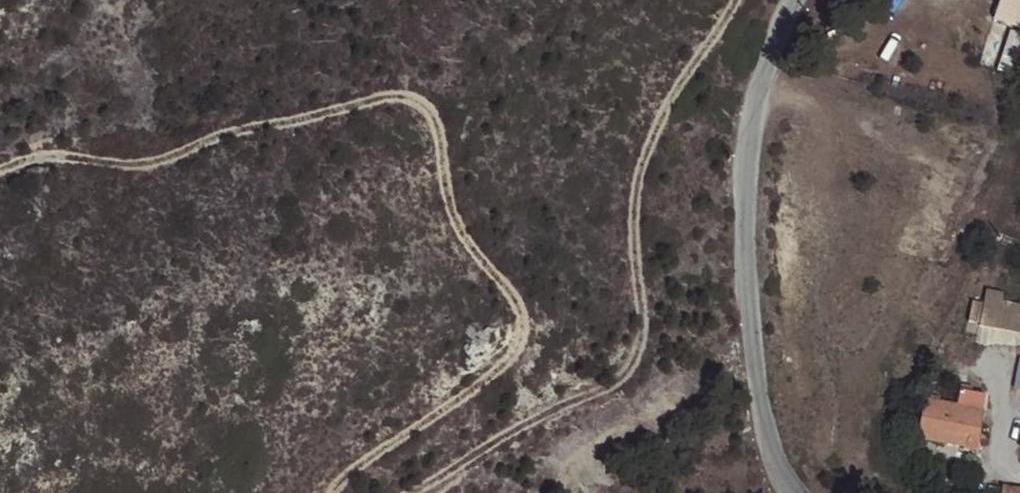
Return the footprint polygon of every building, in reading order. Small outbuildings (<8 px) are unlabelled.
[(1000,17),(1019,25),(1019,0),(1006,0),(1000,17)] [(1019,332),(1019,304),(1000,300),(1001,292),(983,288),(981,301),(972,300),(968,322),(1019,332)] [(932,445),(980,448),(980,437),(999,438),(1000,395),(972,393),(970,416),(935,413),(932,445)]
